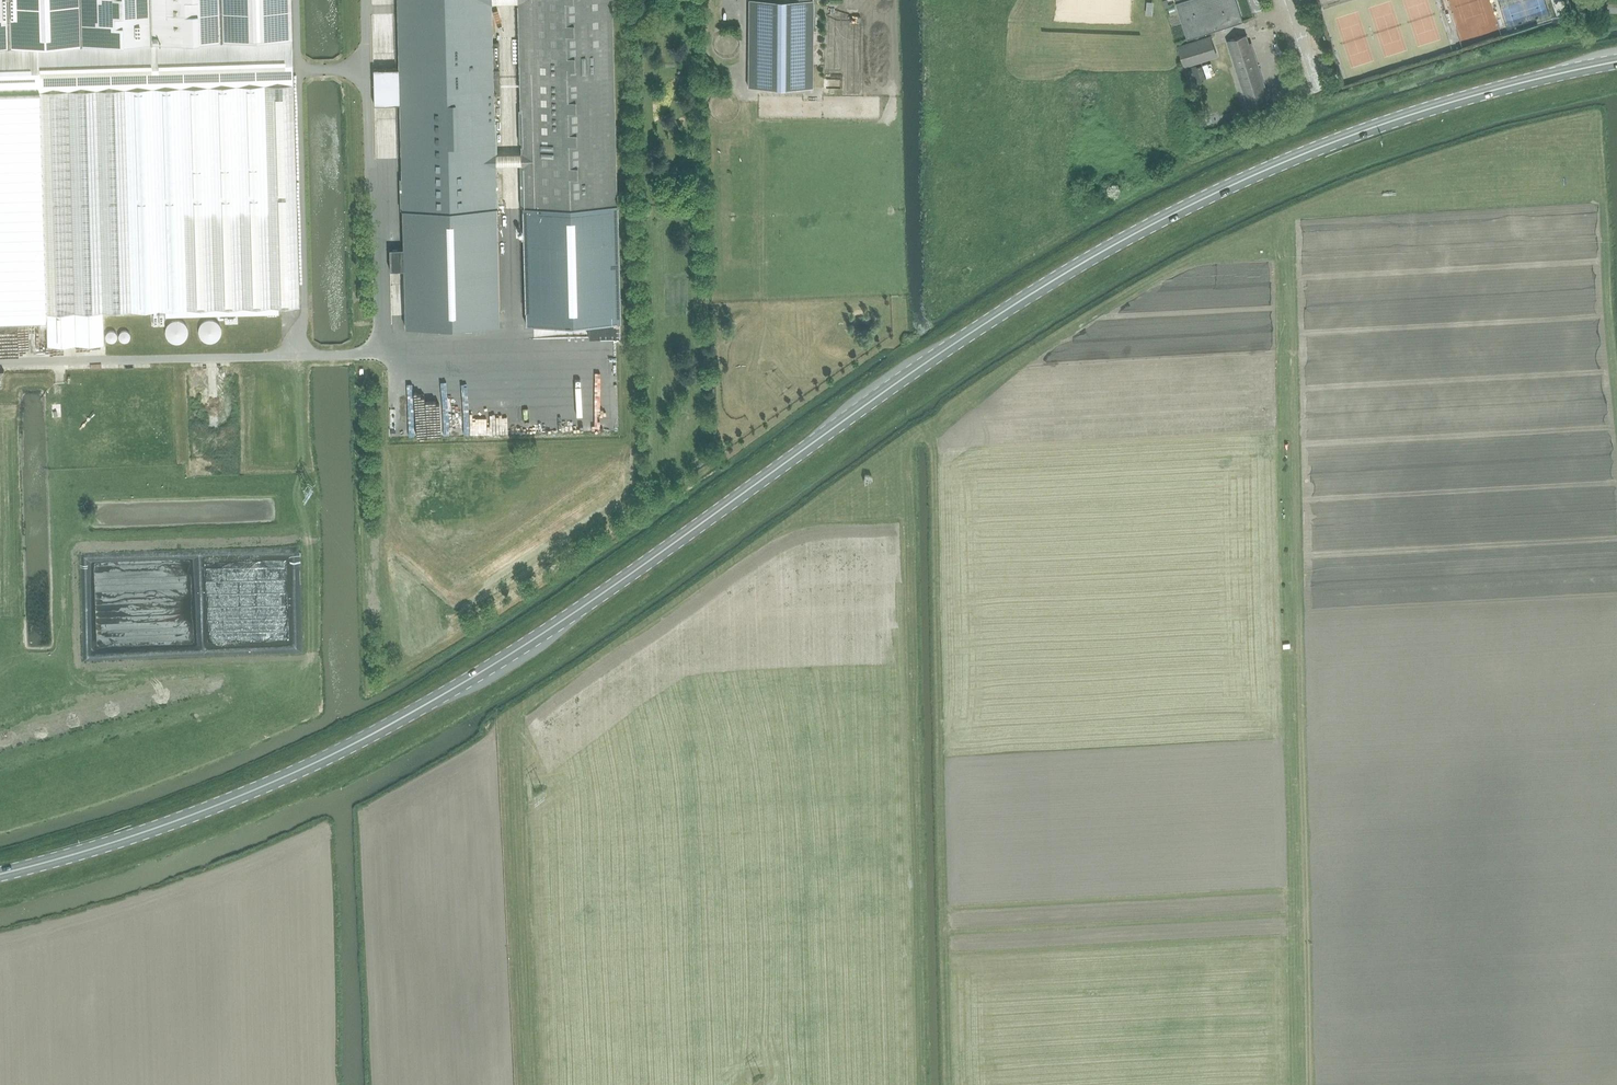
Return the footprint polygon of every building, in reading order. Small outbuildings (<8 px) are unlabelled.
[(9,0),(0,0),(0,47),(12,47),(9,0)] [(12,47),(82,45),(81,0),(9,0),(12,47)] [(82,45),(12,47),(13,92),(41,91),(294,86),(293,40),(152,44),(151,0),(81,0),(82,45)] [(152,44),(293,40),(292,0),(151,0),(152,44)] [(374,69),(374,104),(400,104),(402,158),(403,209),(404,248),(390,248),(390,269),(404,269),(405,307),(406,324),(406,328),(447,327),(499,325),(498,264),(496,207),(493,94),(500,94),(500,71),(493,71),(493,66),(500,66),(499,42),(492,43),(491,0),(398,0),(400,69),(374,69)] [(524,206),(526,325),(534,325),(589,323),(589,338),(617,337),(620,337),(619,296),(619,281),(617,204),(612,0),(518,0),(524,206)] [(748,87),(813,87),(813,0),(749,0),(748,87)] [(1188,38),(1243,21),(1237,0),(1176,0),(1188,38)] [(1519,12),(1529,9),(1526,0),(1515,0),(1519,12)] [(846,31),(846,23),(830,22),(830,31),(846,31)] [(1268,102),(1265,93),(1267,93),(1251,42),(1249,43),(1247,35),(1228,41),(1249,107),(1268,102)] [(1185,66),(1217,55),(1211,36),(1178,46),(1185,66)] [(12,47),(0,47),(0,92),(13,92),(12,47)] [(104,342),(103,311),(166,310),(166,316),(279,314),(279,307),(299,306),(294,86),(41,91),(46,314),(46,319),(47,319),(48,344),(104,342)] [(46,314),(41,91),(13,92),(0,92),(0,320),(46,319),(46,314)] [(200,327),(208,340),(217,334),(210,321),(200,327)]
